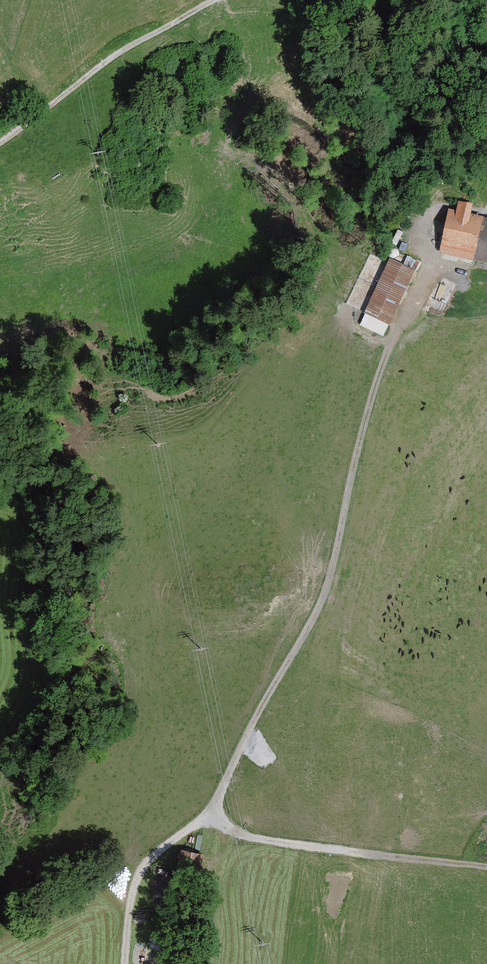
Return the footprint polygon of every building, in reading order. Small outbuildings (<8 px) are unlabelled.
[(436,256),(486,266),(486,221),(466,217),(467,211),(468,206),(454,203),(453,209),(452,213),(445,212),(436,256)] [(408,256),(404,264),(416,270),(420,262),(408,256)] [(411,273),(386,262),(360,317),(386,328),(411,273)] [(200,856),(180,852),(178,862),(198,866),(200,856)]
